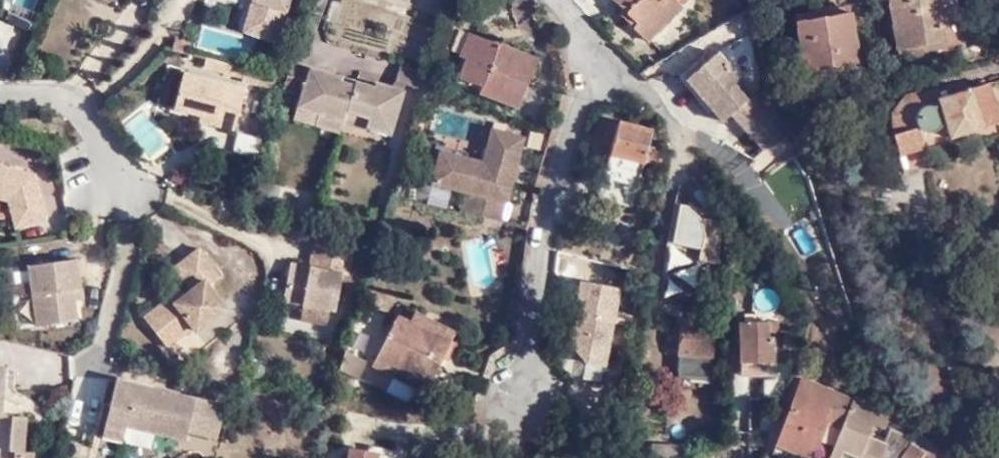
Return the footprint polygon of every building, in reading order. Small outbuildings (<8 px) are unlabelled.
[(287,33),(298,0),(247,0),(262,5),(256,24),(287,33)] [(683,8),(675,0),(618,0),(640,22),(635,26),(650,41),(683,8)] [(683,8),(692,0),(675,0),(683,8)] [(900,75),(926,72),(924,60),(948,56),(946,38),(959,36),(955,0),(947,0),(891,8),(900,75)] [(281,51),(287,33),(256,24),(251,41),(281,51)] [(465,56),(477,31),(461,24),(450,50),(465,56)] [(851,25),(798,32),(805,93),(820,91),(820,81),(859,75),(851,25)] [(489,35),(477,31),(465,56),(471,59),(476,62),(489,35)] [(476,62),(471,59),(462,76),(501,94),(498,101),(521,112),(538,73),(544,60),(520,49),(489,35),(476,62)] [(720,51),(690,76),(726,119),(733,113),(750,99),(736,82),(742,77),(720,51)] [(349,84),(298,69),(293,86),(290,94),(310,100),(305,114),(332,122),(335,120),(356,126),(363,97),(365,93),(350,88),(349,84)] [(408,70),(403,87),(414,91),(433,96),(435,87),(438,78),(408,70)] [(906,159),(930,150),(924,133),(926,135),(928,136),(931,138),(935,138),(938,137),(941,136),(943,134),(945,132),(948,127),(950,126),(955,137),(998,120),(998,110),(987,81),(940,100),(936,91),(905,99),(899,119),(898,140),(906,159)] [(189,85),(182,120),(217,130),(216,137),(241,143),(251,100),(189,85)] [(411,101),(414,91),(403,87),(400,98),(411,101)] [(793,133),(769,90),(750,99),(733,113),(766,151),(793,133)] [(411,101),(400,98),(372,92),(363,97),(356,126),(355,131),(376,137),(378,132),(379,126),(402,133),(411,101)] [(132,137),(158,171),(176,157),(150,123),(132,137)] [(668,169),(672,158),(673,155),(659,148),(662,135),(642,127),(629,124),(627,130),(617,126),(609,151),(619,155),(615,170),(606,200),(630,206),(633,195),(636,188),(645,189),(652,166),(668,169)] [(400,139),(402,133),(379,126),(378,132),(400,139)] [(548,139),(535,136),(532,152),(545,155),(548,139)] [(473,199),(469,219),(495,225),(501,226),(509,228),(517,187),(511,187),(513,178),(519,179),(527,144),(498,137),(491,169),(446,159),(440,192),(458,196),(473,199)] [(265,171),(269,154),(243,146),(238,162),(265,171)] [(15,207),(23,233),(53,225),(39,181),(0,171),(0,202),(15,207)] [(454,216),(458,196),(440,192),(436,212),(454,216)] [(717,267),(726,268),(728,225),(717,223),(717,214),(685,211),(679,250),(713,254),(714,264),(717,267)] [(509,228),(501,226),(500,232),(508,237),(509,228)] [(474,283),(493,282),(492,239),(473,239),(474,283)] [(165,322),(160,315),(151,323),(174,353),(201,332),(204,337),(233,314),(215,292),(226,284),(205,257),(183,275),(200,295),(191,302),(165,322)] [(347,284),(350,265),(326,259),(322,278),(347,284)] [(83,267),(36,274),(41,300),(46,332),(85,327),(80,297),(88,296),(83,267)] [(41,300),(36,274),(18,277),(22,304),(41,300)] [(347,284),(296,274),(290,310),(309,313),(335,318),(340,319),(347,284)] [(187,296),(160,315),(165,322),(191,302),(187,296)] [(332,336),(335,318),(309,313),(305,330),(332,336)] [(407,373),(445,391),(456,365),(469,337),(429,320),(424,328),(413,322),(390,373),(404,378),(407,373)] [(695,320),(692,352),(689,374),(720,380),(727,323),(695,320)] [(755,349),(755,365),(767,365),(787,365),(787,342),(782,342),(782,325),(755,325),(755,349)] [(793,325),(782,325),(782,342),(787,342),(793,342),(793,325)] [(384,369),(367,362),(362,380),(379,388),(384,369)] [(786,377),(787,365),(767,365),(755,365),(755,377),(776,376),(786,377)] [(6,420),(9,372),(0,371),(0,420),(6,420)] [(835,420),(850,427),(860,396),(815,377),(803,411),(791,444),(820,457),(827,441),(830,435),(835,420)] [(111,434),(129,438),(132,432),(194,447),(203,405),(123,385),(111,434)] [(879,457),(905,457),(906,456),(920,437),(897,428),(891,441),(873,432),(878,418),(891,422),(896,411),(860,396),(850,427),(845,441),(844,442),(842,457),(844,457),(849,457),(854,447),(879,457)] [(845,441),(850,427),(835,420),(830,435),(845,441)] [(31,423),(17,422),(15,456),(29,457),(31,423)] [(924,431),(920,437),(906,456),(908,457),(954,457),(958,453),(934,437),(924,431)] [(127,447),(129,438),(111,434),(110,442),(127,447)] [(689,447),(660,442),(660,457),(689,457),(689,447)] [(820,457),(791,444),(788,453),(798,457),(820,457)]
